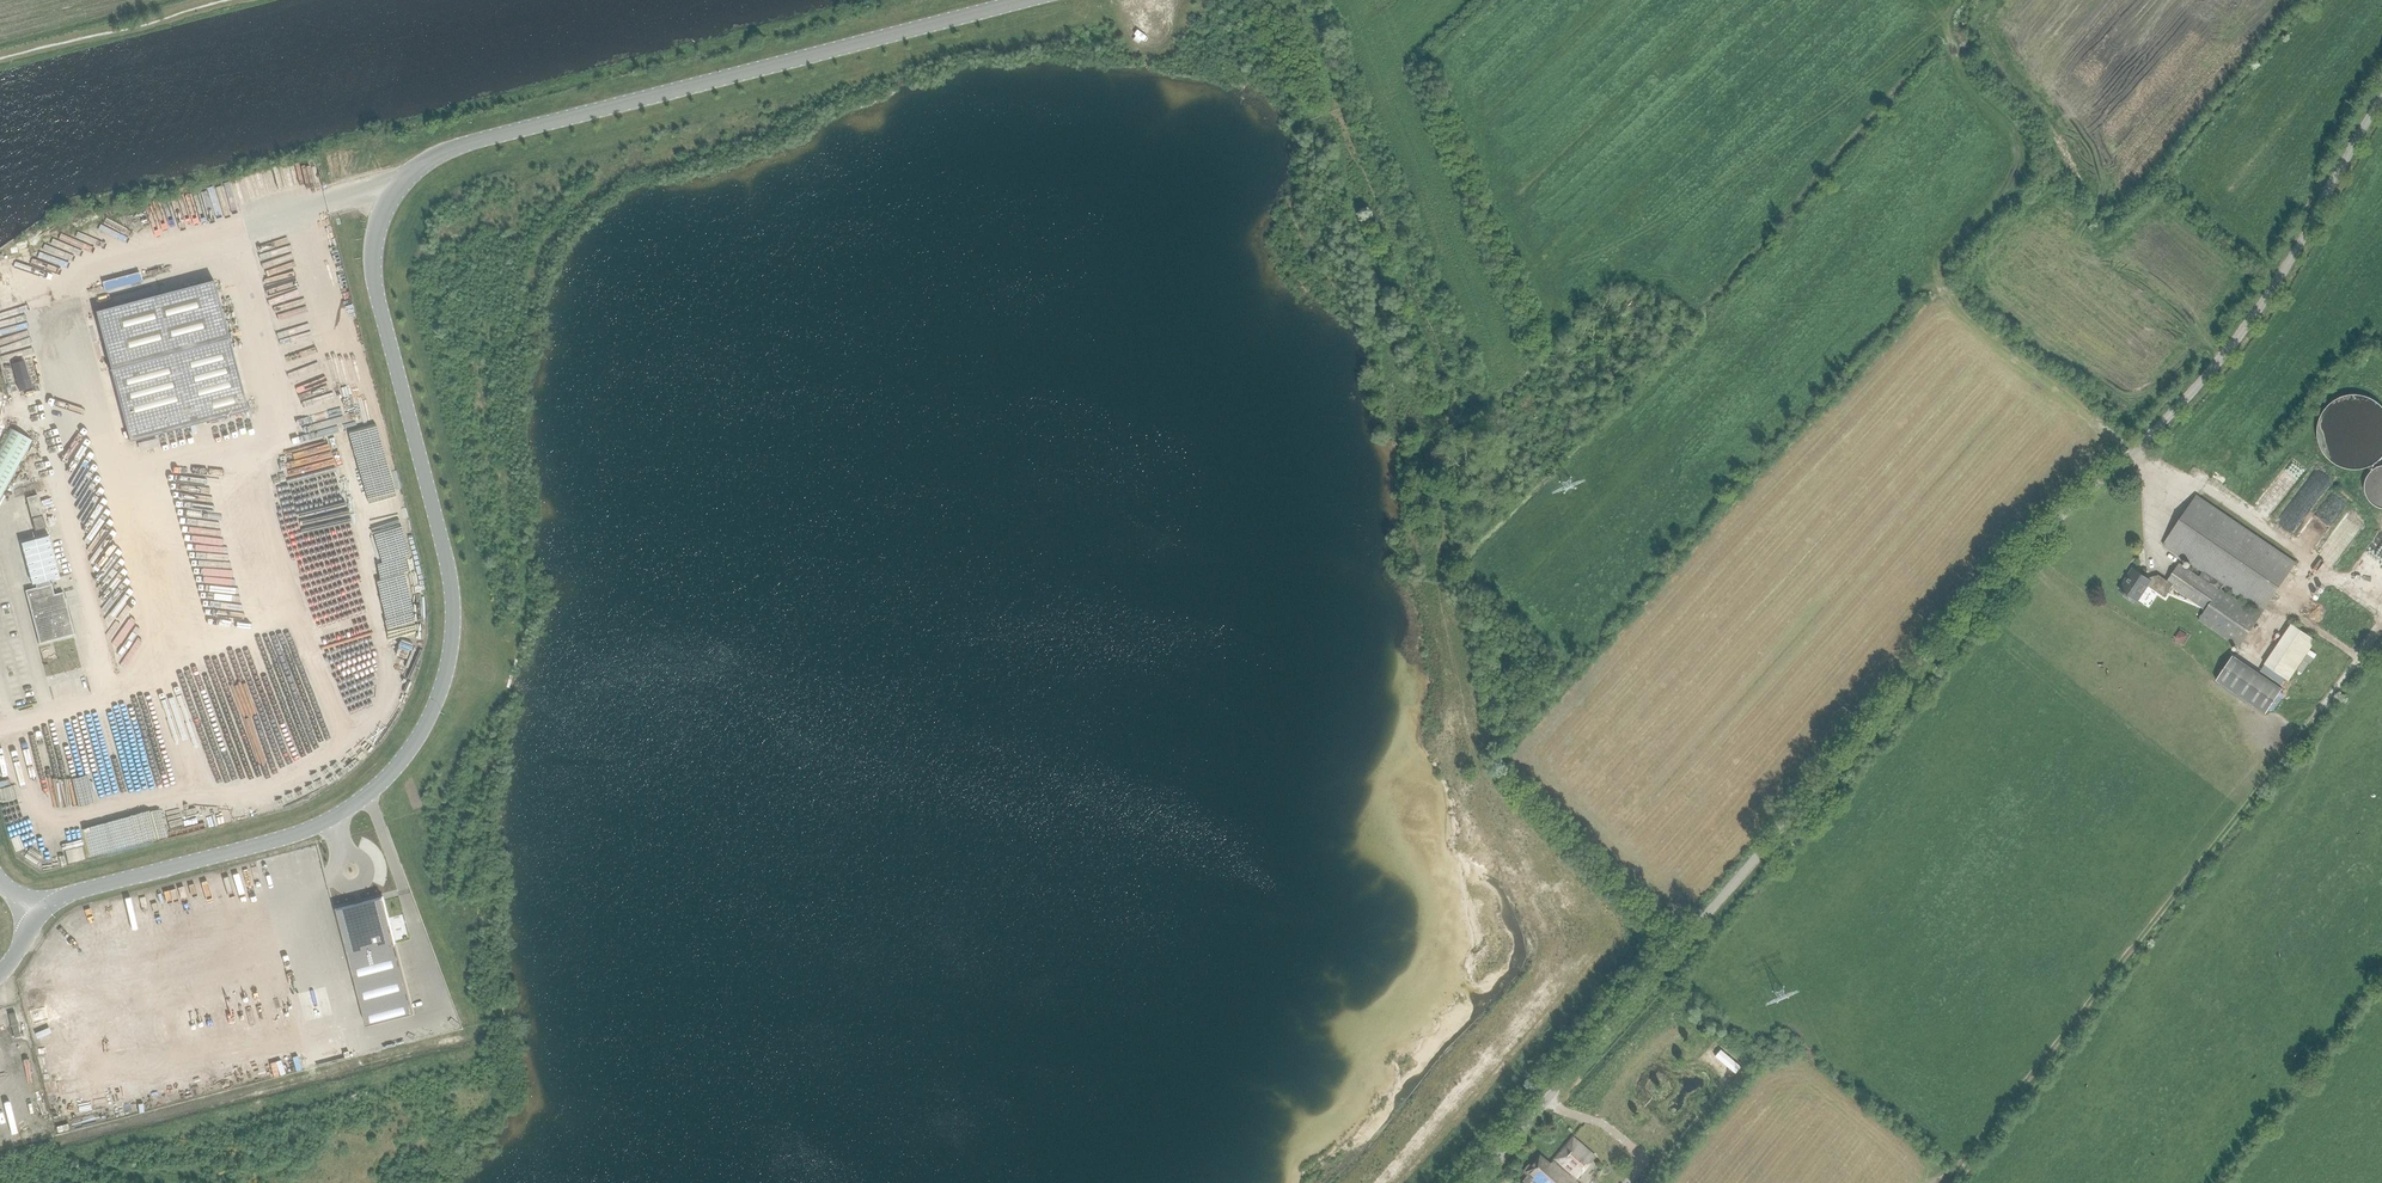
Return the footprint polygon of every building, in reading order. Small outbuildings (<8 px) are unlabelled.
[(107,291),(144,280),(142,270),(104,281),(107,291)] [(109,370),(111,370),(130,442),(248,410),(229,339),(231,338),(229,338),(214,280),(96,311),(111,369),(109,370)] [(2318,436),(2319,441),(2320,445),(2322,449),(2325,453),(2327,457),(2330,460),(2334,463),(2338,465),(2342,467),(2346,468),(2350,469),(2355,470),(2359,470),(2363,469),(2367,468),(2372,466),(2375,464),(2379,462),(2381,459),(2381,406),(2380,404),(2377,402),(2373,399),(2370,397),(2366,396),(2361,395),(2357,395),(2353,395),(2349,395),(2344,396),(2340,398),(2336,400),(2333,402),(2329,405),(2326,408),(2324,411),(2322,415),(2320,419),(2319,423),(2318,427),(2318,432),(2318,436)] [(0,445),(0,499),(33,441),(10,428),(0,445)] [(2380,465),(2377,467),(2374,468),(2371,470),(2369,473),(2367,476),(2366,479),(2365,482),(2364,485),(2364,488),(2365,492),(2366,495),(2367,498),(2369,501),(2371,503),(2374,505),(2377,507),(2380,508),(2381,509),(2381,465),(2380,465)] [(37,496),(26,499),(28,506),(39,503),(37,496)] [(2164,545),(2203,572),(2200,577),(2180,564),(2168,582),(2160,577),(2150,577),(2149,580),(2132,569),(2128,575),(2130,576),(2121,589),(2138,601),(2149,585),(2167,597),(2173,587),(2207,610),(2200,620),(2239,647),(2260,616),(2221,590),(2224,586),(2263,612),(2296,563),(2197,496),(2164,545)] [(40,505),(29,508),(35,530),(45,527),(40,505)] [(49,536),(21,543),(32,584),(35,584),(36,587),(50,583),(49,580),(60,577),(49,536)] [(36,587),(25,590),(39,643),(74,634),(63,592),(54,594),(51,583),(50,583),(36,587)] [(2295,622),(2265,670),(2285,683),(2289,677),(2294,680),(2320,637),(2295,622)] [(2178,638),(2187,643),(2192,634),(2183,629),(2178,638)] [(2233,655),(2216,680),(2265,714),(2282,689),(2233,655)] [(250,722),(258,763),(309,753),(308,745),(310,734),(307,733),(295,736),(294,730),(284,728),(278,729),(279,726),(281,726),(256,720),(250,722)] [(89,854),(214,827),(211,815),(86,842),(89,854)] [(366,1026),(413,1014),(383,898),(336,910),(348,956),(366,1026)] [(363,1050),(376,1046),(374,1041),(361,1045),(363,1050)] [(1574,1180),(1595,1157),(1572,1138),(1554,1159),(1574,1176),(1573,1178),(1553,1160),(1550,1164),(1541,1156),(1533,1165),(1530,1163),(1523,1171),(1528,1175),(1522,1182),(1521,1182),(1520,1182),(1530,1182),(1532,1181),(1535,1182),(1577,1182),(1574,1180)]
